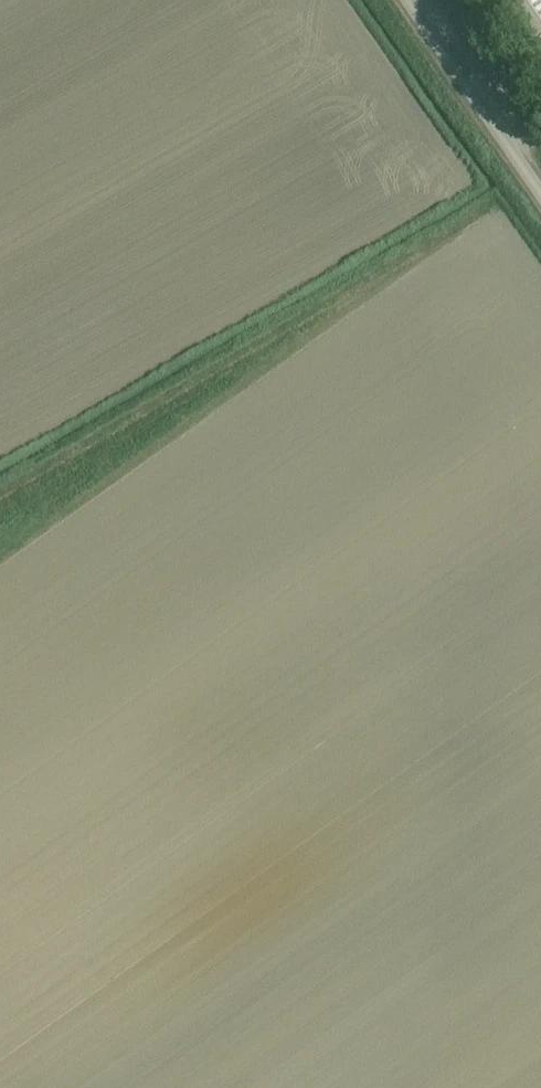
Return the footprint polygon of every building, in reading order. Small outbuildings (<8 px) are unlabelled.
[(524,51),(540,39),(540,0),(489,0),(524,51)]
